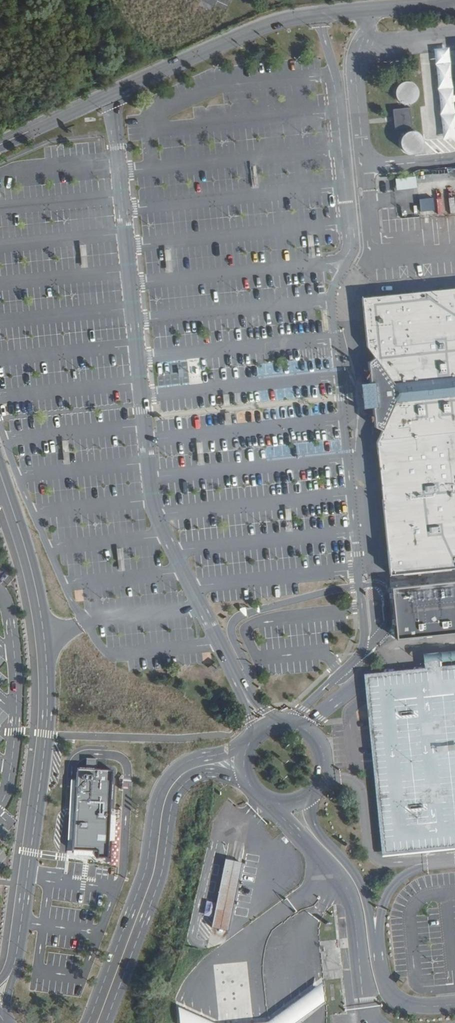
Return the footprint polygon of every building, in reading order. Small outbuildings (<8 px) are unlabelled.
[(418,102),(420,97),(420,95),(419,91),(416,86),(412,83),(407,82),(404,82),(401,83),(397,86),(394,90),(393,95),(394,100),(397,104),(401,107),(405,109),(410,108),(415,106),(418,102)] [(410,109),(393,111),(395,131),(413,129),(410,109)] [(424,150),(426,145),(426,144),(425,138),(423,134),(418,131),(416,130),(413,130),(408,130),(404,133),(402,135),(400,137),(399,140),(399,143),(399,148),(402,153),(406,156),(411,157),(417,157),(421,154),(424,150)] [(363,297),(369,348),(375,356),(397,386),(398,398),(382,432),(378,441),(392,576),(397,642),(454,636),(454,288),(363,297)] [(397,386),(375,356),(375,363),(365,364),(366,373),(354,374),(370,395),(369,397),(358,417),(372,416),(372,426),(382,425),(382,432),(398,398),(397,386)] [(99,849),(99,854),(108,855),(110,769),(99,769),(99,757),(87,757),(87,766),(78,766),(75,848),(99,849)] [(225,864),(216,914),(232,917),(242,867),(233,865),(225,864)] [(232,917),(216,914),(212,932),(219,934),(228,936),(232,917)] [(325,1002),(322,982),(268,1022),(258,1022),(297,1022),(325,1002)] [(178,1007),(180,1022),(215,1022),(178,1007)]
